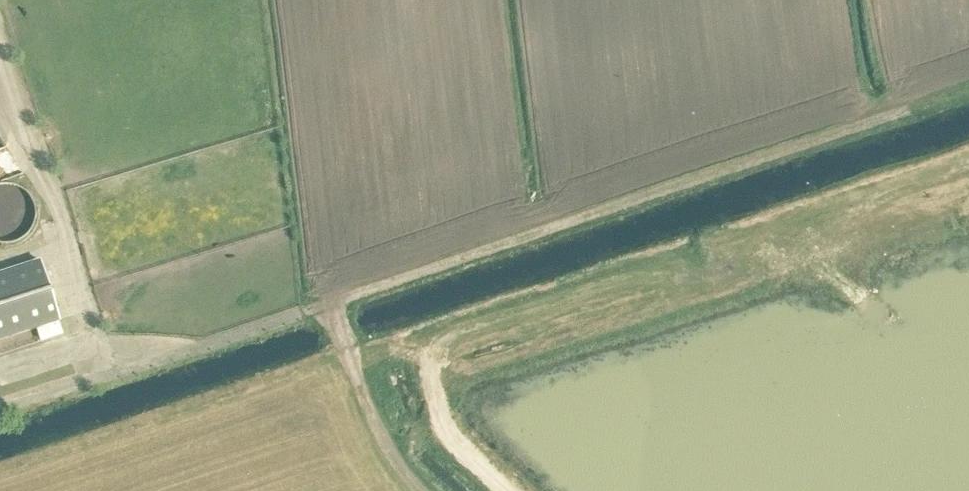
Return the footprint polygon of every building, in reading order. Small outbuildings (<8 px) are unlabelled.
[(34,215),(34,209),(32,204),(30,199),(27,195),(23,191),(18,188),(13,186),(7,185),(2,185),(0,185),(0,244),(1,244),(7,244),(12,243),(17,241),(22,239),(26,235),(30,231),(32,226),(34,220),(34,215)] [(0,275),(0,340),(59,321),(40,262),(0,275)]
